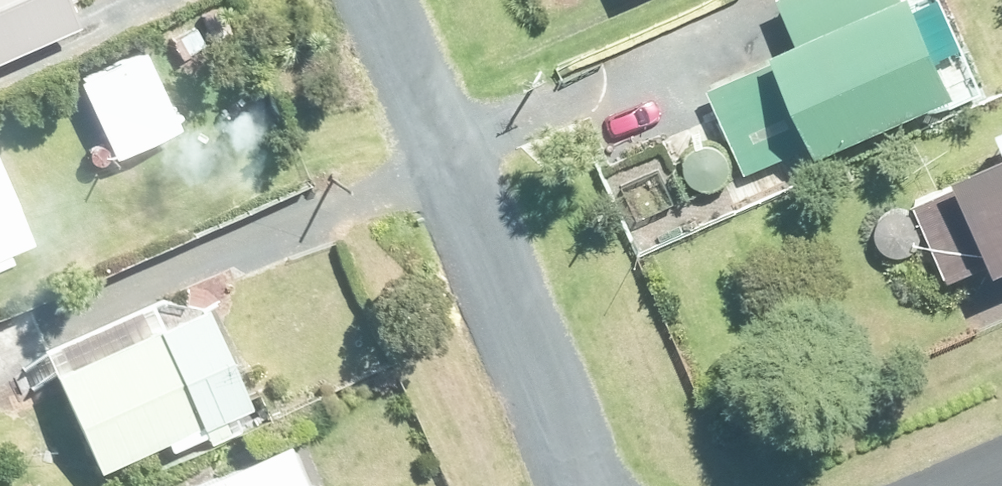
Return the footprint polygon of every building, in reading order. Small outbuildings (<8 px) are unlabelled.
[(59,27),(48,0),(0,0),(0,52),(59,27)] [(949,89),(910,0),(780,0),(794,32),(767,43),(783,81),(717,108),(744,170),(810,142),(812,148),(949,89)] [(175,119),(138,44),(71,79),(109,152),(175,119)] [(1001,257),(1001,149),(951,171),(955,181),(916,198),(947,273),(987,254),(991,262),(1001,257)] [(0,178),(0,249),(27,236),(0,178)] [(238,406),(195,300),(46,361),(88,467),(238,406)] [(276,440),(166,485),(295,485),(276,440)]
